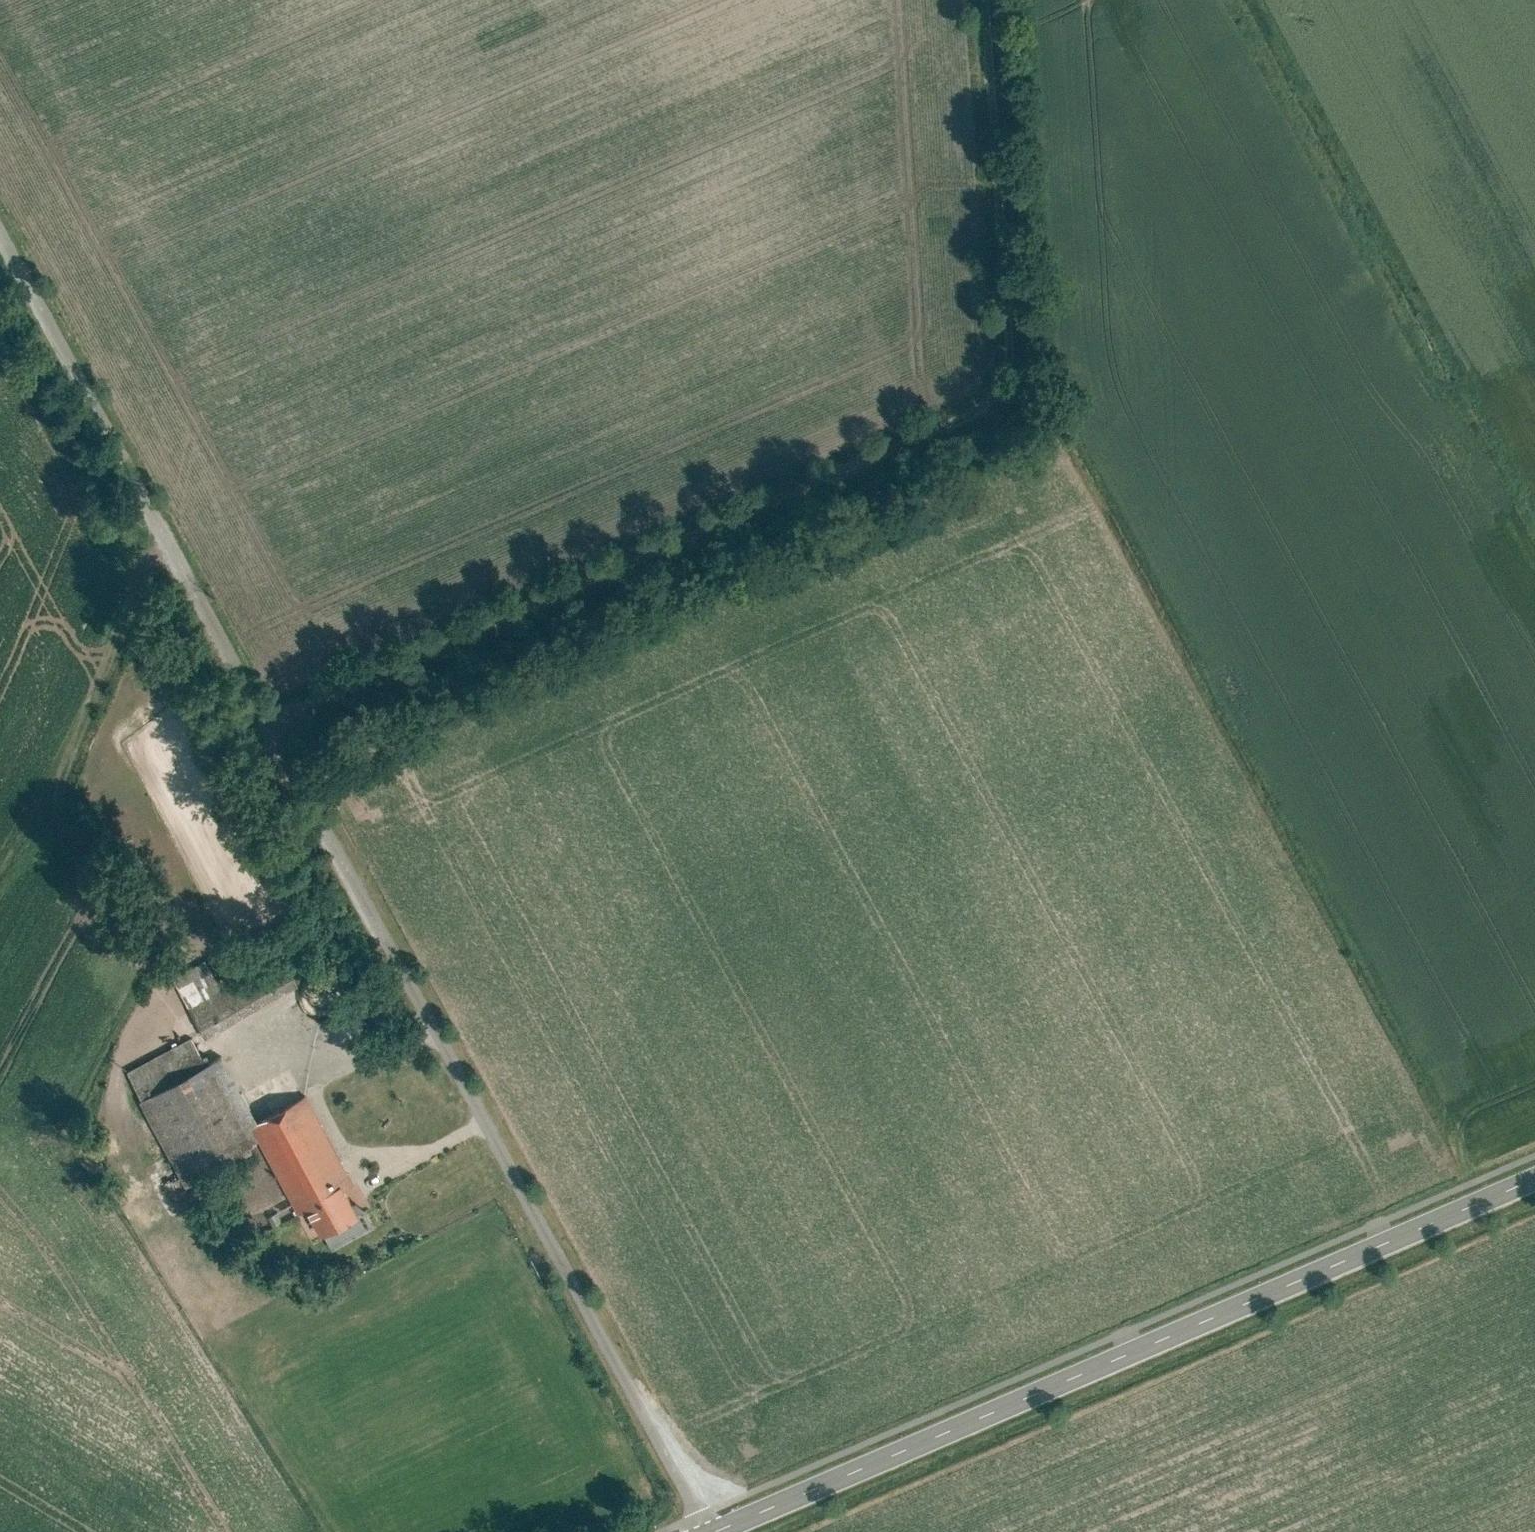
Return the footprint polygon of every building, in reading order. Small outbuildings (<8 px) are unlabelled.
[(184,999),(208,1039),(309,981),(286,940),(184,999)] [(197,1037),(125,1077),(191,1197),(267,1156),(301,1219),(311,1213),(327,1241),(373,1216),(307,1096),(264,1119),(229,1056),(212,1065),(197,1037)]
